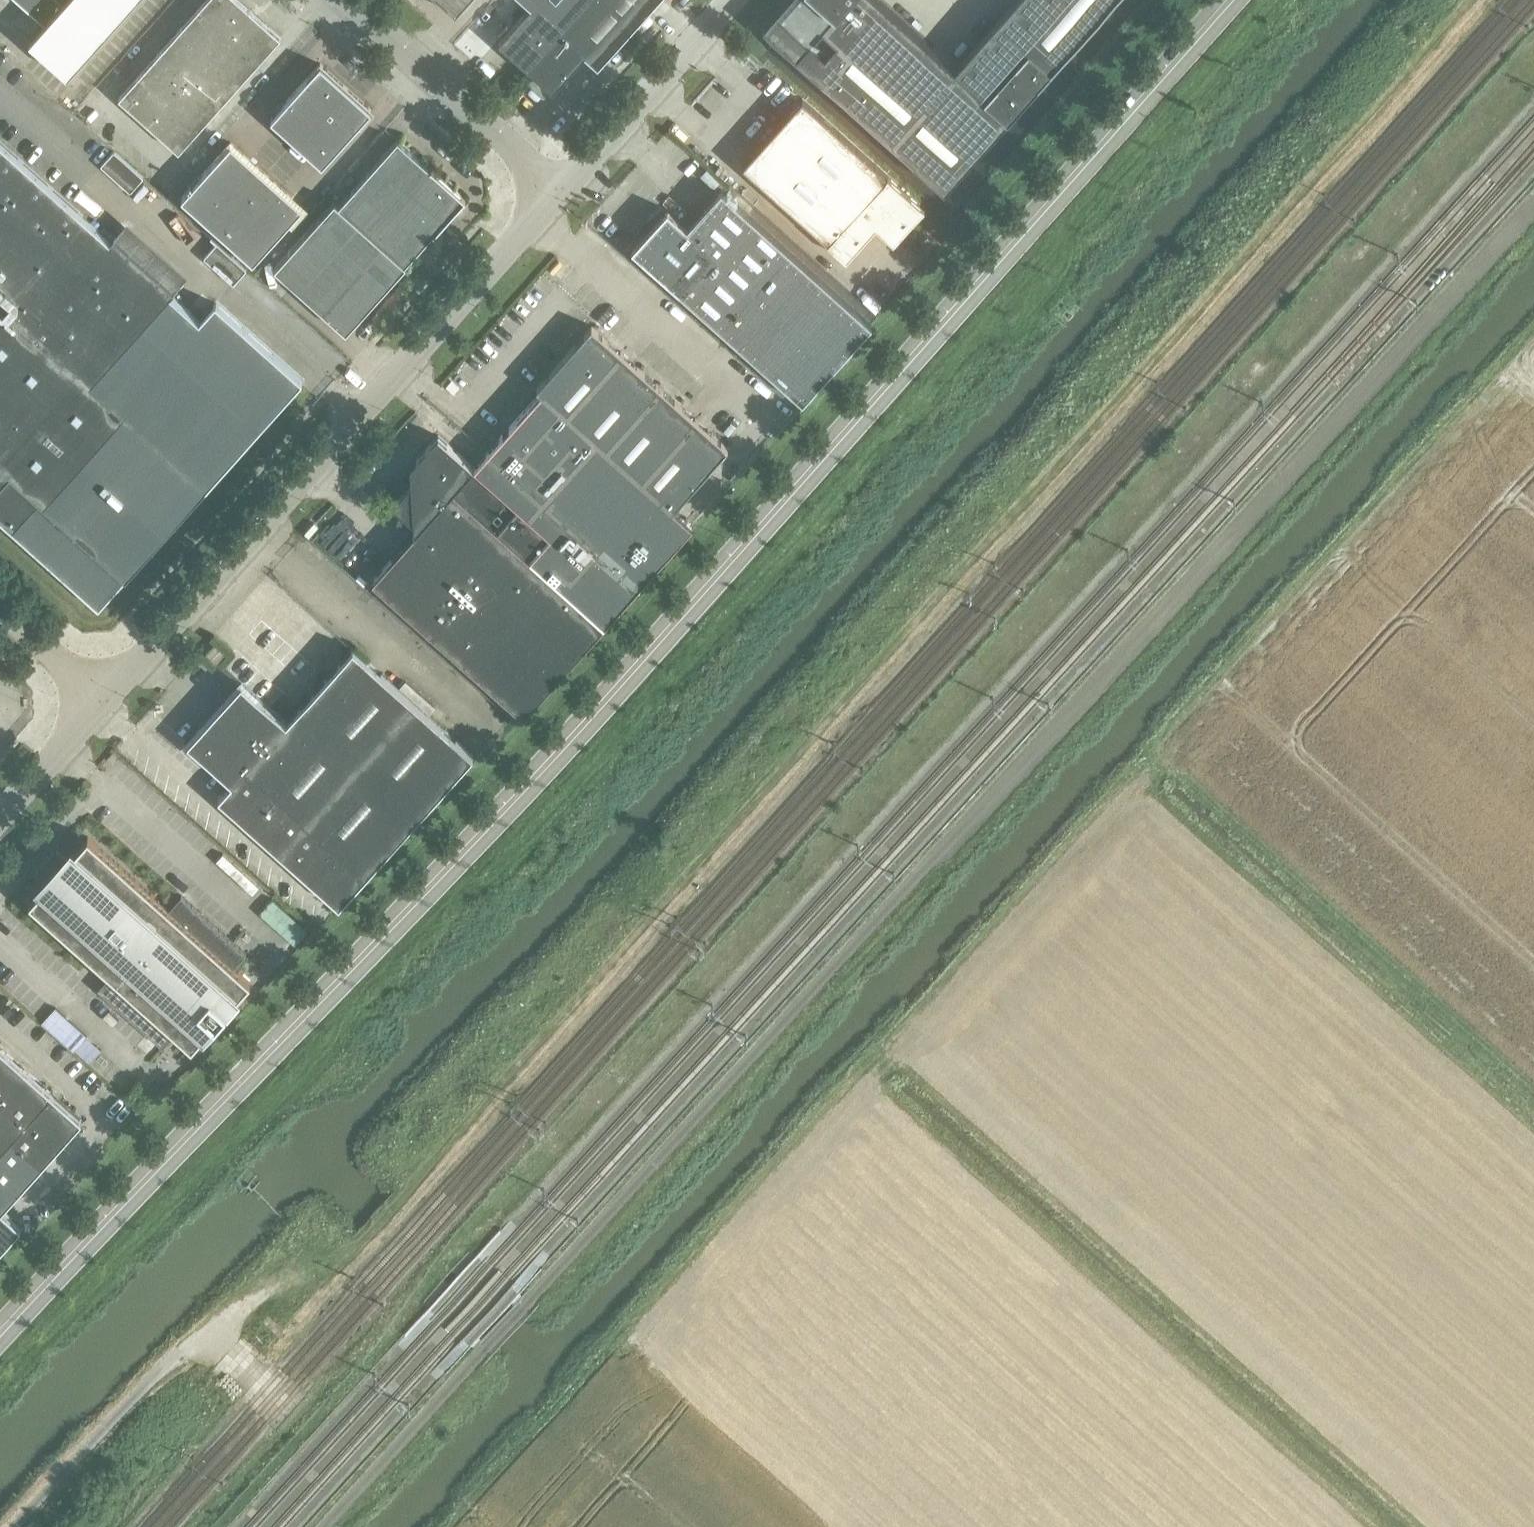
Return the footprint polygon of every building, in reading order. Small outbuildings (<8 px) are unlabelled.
[(45,22),(29,39),(68,74),(134,0),(20,0),(45,22)] [(242,0),(204,0),(200,4),(231,31),(251,8),(242,0)] [(456,12),(466,0),(443,0),(456,12)] [(499,40),(529,66),(589,0),(527,0),(531,4),(499,40)] [(529,66),(553,88),(585,52),(598,64),(656,0),(589,0),(529,66)] [(881,0),(790,0),(766,27),(778,38),(944,186),(1051,66),(1110,0),(1011,0),(997,16),(1028,46),(1011,65),(999,78),(985,93),(950,61),(933,47),(881,0)] [(231,31),(200,4),(180,27),(210,54),(231,31)] [(281,35),(251,8),(231,31),(260,58),(281,35)] [(210,54),(180,27),(160,50),(190,76),(210,54)] [(260,58),(231,31),(210,54),(240,81),(260,58)] [(190,76),(160,50),(140,72),(170,99),(190,76)] [(240,81),(210,54),(190,76),(220,103),(240,81)] [(372,108),(321,62),(271,117),(323,162),(372,108)] [(170,99),(140,72),(119,95),(149,122),(170,99)] [(220,103),(190,76),(170,99),(200,126),(220,103)] [(921,201),(803,96),(743,164),(843,252),(872,219),(890,235),(921,201)] [(200,126),(170,99),(149,122),(179,149),(200,126)] [(335,199),(275,266),(347,330),(407,263),(406,262),(434,231),(435,231),(466,196),(453,184),(455,182),(448,176),(446,178),(432,166),(431,166),(399,137),(340,203),(335,199)] [(99,606),(304,378),(218,301),(201,319),(171,293),(175,289),(114,234),(110,238),(0,140),(0,517),(99,606)] [(303,205),(231,141),(182,196),(254,260),(303,205)] [(131,191),(144,176),(114,149),(101,164),(131,191)] [(721,188),(687,225),(668,208),(653,224),(655,226),(649,232),(647,230),(632,247),(680,289),(803,400),(872,322),(721,188)] [(204,256),(234,283),(247,268),(217,241),(204,256)] [(542,390),(474,465),(551,533),(529,558),(602,623),(746,461),(592,324),(538,385),(542,390)] [(415,532),(374,577),(524,711),(602,623),(529,558),(551,533),(474,465),(439,433),(411,465),(412,481),(393,502),(414,521),(415,532)] [(206,652),(217,662),(226,652),(215,642),(206,652)] [(286,721),(242,681),(216,710),(214,709),(212,712),(214,713),(203,726),(201,724),(186,741),(231,782),(218,797),(339,905),(403,833),(474,754),(353,647),(286,721)] [(67,859),(30,901),(111,973),(98,987),(163,1045),(175,1031),(192,1046),(251,980),(234,966),(247,952),(182,894),(169,908),(88,835),(67,859)] [(296,940),(309,927),(275,894),(262,907),(296,940)] [(42,1021),(74,1049),(87,1035),(56,1006),(42,1021)] [(22,1225),(3,1208),(83,1119),(0,1045),(0,1250),(22,1225)]
